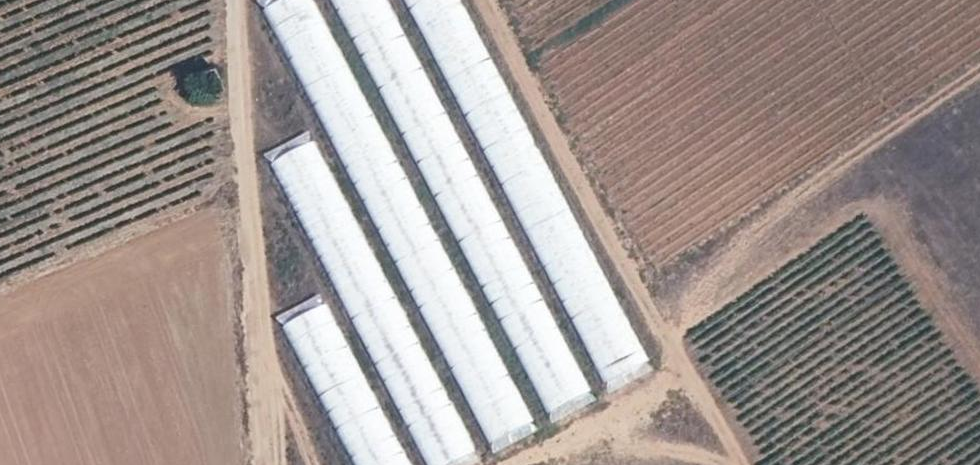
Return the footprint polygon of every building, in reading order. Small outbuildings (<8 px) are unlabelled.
[(261,2),(321,123),(365,102),(314,0),(266,0),(261,2)] [(382,0),(333,0),(332,1),(342,21),(382,0)] [(422,20),(467,132),(514,113),(468,2),(422,20)] [(184,78),(194,101),(219,88),(207,67),(184,78)] [(424,67),(380,88),(445,222),(499,196),(480,157),(469,162),(424,67)] [(358,189),(395,262),(439,239),(401,167),(358,189)] [(518,221),(565,203),(557,182),(510,200),(518,221)] [(346,197),(302,218),(372,364),(416,343),(346,197)] [(452,228),(461,249),(506,227),(496,207),(452,228)] [(531,233),(602,389),(648,369),(577,212),(531,233)] [(463,249),(469,264),(492,254),(486,239),(463,249)] [(515,245),(470,264),(478,282),(523,263),(515,245)] [(404,275),(424,320),(468,301),(448,256),(404,275)] [(494,316),(537,300),(524,266),(482,282),(494,316)] [(281,323),(353,464),(409,464),(326,300),(281,323)] [(556,343),(547,320),(552,318),(545,300),(501,316),(516,357),(556,343)] [(450,377),(494,363),(478,312),(433,326),(450,377)] [(525,371),(548,417),(592,395),(569,349),(525,371)] [(411,434),(429,425),(442,451),(467,439),(426,358),(384,379),(411,434)] [(506,364),(461,379),(474,420),(520,405),(506,364)] [(514,441),(536,432),(532,422),(510,430),(514,441)]
